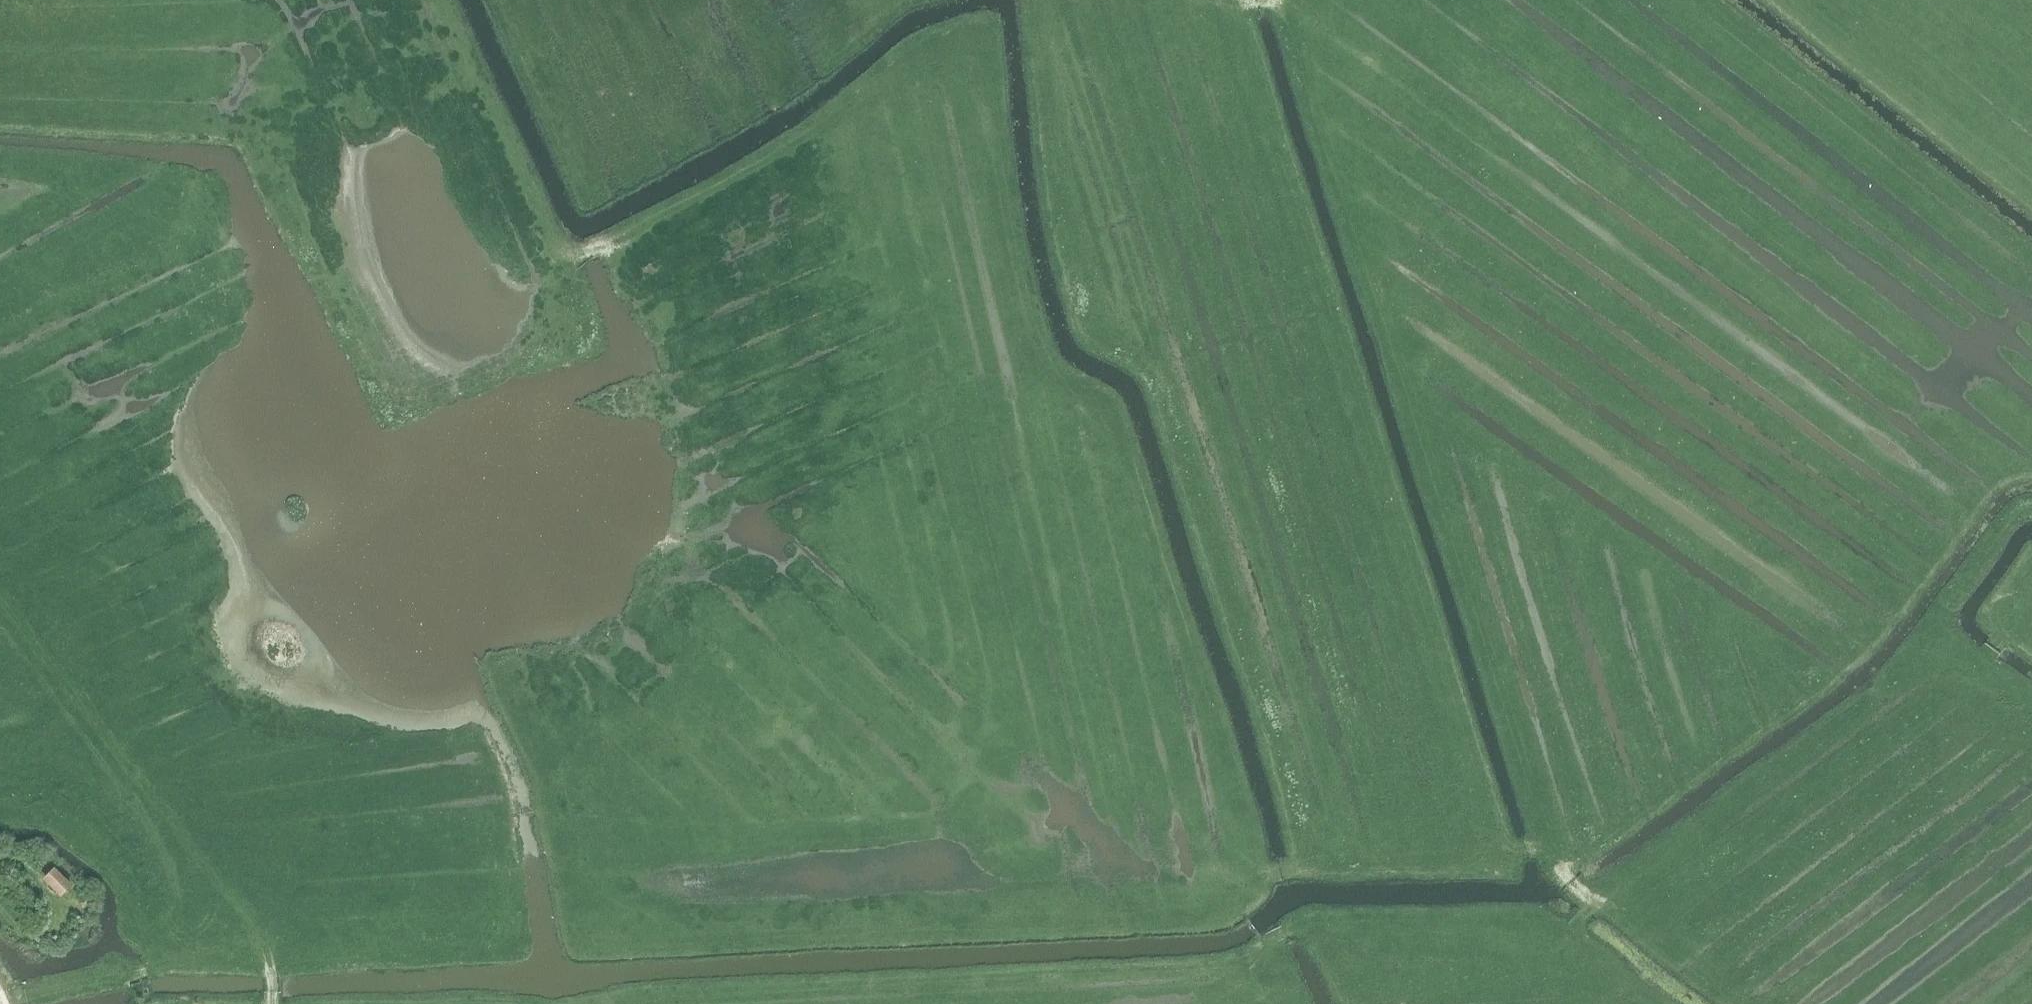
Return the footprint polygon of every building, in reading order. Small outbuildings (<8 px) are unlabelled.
[(71,890),(53,873),(46,881),(64,897),(71,890)]
